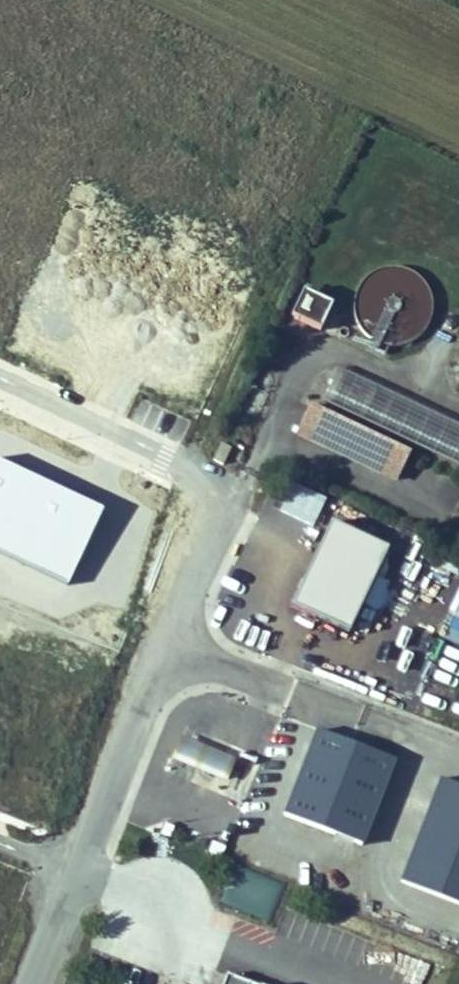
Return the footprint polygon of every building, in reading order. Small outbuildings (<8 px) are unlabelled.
[(422,341),(427,278),(371,273),(369,301),(359,301),(356,336),(422,341)] [(311,338),(321,315),(293,302),(282,325),(311,338)] [(311,367),(296,400),(458,476),(458,437),(311,367)] [(312,445),(324,419),(294,405),(281,432),(311,446),(312,445)] [(394,452),(324,419),(312,445),(382,477),(394,452)] [(347,636),(385,552),(325,525),(288,610),(347,636)] [(281,820),(363,847),(393,757),(311,730),(281,820)] [(436,778),(399,886),(458,906),(458,786),(436,778)]
